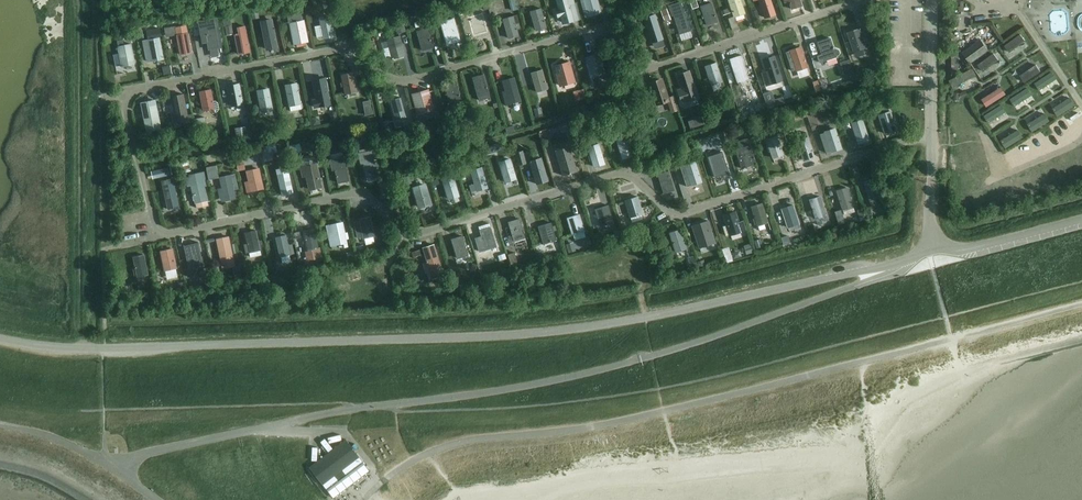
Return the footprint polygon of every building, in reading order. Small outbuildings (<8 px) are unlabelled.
[(570,5),(574,3),(573,0),(557,0),(560,10),(556,11),(558,17),(561,16),(563,23),(574,20),(570,5)] [(597,0),(584,0),(588,16),(601,13),(597,0)] [(692,9),(698,7),(696,0),(689,0),(692,9)] [(731,8),(732,12),(734,16),(735,16),(744,13),(742,6),(740,0),(728,0),(731,8)] [(765,18),(775,14),(770,0),(759,0),(765,18)] [(789,2),(791,9),(801,6),(799,0),(784,0),(785,3),(789,2)] [(302,1),(294,2),(296,10),(303,8),(302,1)] [(710,3),(700,6),(706,25),(717,22),(710,3)] [(670,7),(679,34),(690,31),(681,4),(670,7)] [(541,9),(531,12),(536,31),(547,28),(541,9)] [(666,9),(660,11),(664,21),(670,19),(666,9)] [(472,37),(487,33),(482,13),(467,18),(472,37)] [(644,18),(652,43),(662,40),(654,15),(644,18)] [(320,18),(322,26),(315,27),(318,37),(324,36),(324,38),(334,36),(330,16),(320,18)] [(520,29),(517,16),(503,20),(508,39),(519,36),(517,29),(520,29)] [(215,19),(199,22),(203,43),(203,42),(207,41),(209,49),(220,47),(215,19)] [(454,19),(441,22),(447,44),(450,43),(460,40),(454,19)] [(278,47),(273,20),(262,23),(267,49),(278,47)] [(303,22),(292,24),(296,43),(307,41),(303,22)] [(171,27),(164,29),(166,36),(167,36),(172,35),(171,27)] [(250,52),(245,27),(238,28),(239,34),(235,35),(239,55),(250,52)] [(161,37),(159,28),(147,31),(149,40),(143,41),(147,61),(164,58),(159,37),(161,37)] [(428,29),(417,32),(422,51),(433,48),(428,29)] [(847,33),(853,52),(854,51),(865,48),(859,29),(847,33)] [(135,39),(133,33),(127,34),(128,41),(135,39)] [(192,53),(188,34),(177,36),(181,55),(192,53)] [(394,58),(405,55),(400,36),(387,40),(389,46),(385,47),(388,59),(392,57),(392,58),(391,58),(392,60),(394,59),(394,58)] [(817,42),(822,55),(817,56),(819,62),(836,57),(836,56),(838,55),(839,54),(839,53),(838,50),(837,49),(836,49),(834,50),(830,38),(817,42)] [(981,39),(963,52),(971,63),(989,51),(981,39)] [(135,64),(131,44),(124,46),(123,40),(117,41),(119,53),(113,55),(115,66),(121,65),(121,67),(123,67),(123,66),(135,64)] [(445,43),(441,44),(446,59),(450,57),(445,43)] [(807,66),(801,48),(786,52),(792,71),(796,70),(807,66)] [(604,74),(601,61),(603,60),(602,58),(600,59),(599,55),(583,59),(591,87),(598,85),(595,76),(604,74)] [(737,83),(750,79),(741,55),(729,59),(737,83)] [(781,80),(774,56),(763,60),(767,72),(762,73),(766,85),(781,80)] [(167,60),(159,61),(160,69),(169,68),(167,60)] [(853,72),(849,60),(840,63),(844,75),(853,72)] [(575,81),(569,62),(554,66),(560,86),(575,81)] [(716,62),(705,66),(711,85),(714,93),(723,90),(722,87),(721,86),(720,82),(722,81),(716,62)] [(1046,68),(1030,77),(1036,89),(1053,80),(1046,68)] [(547,90),(547,89),(548,89),(547,83),(546,84),(542,70),(531,73),(536,93),(547,90)] [(689,71),(678,75),(682,89),(678,90),(682,101),(686,100),(686,101),(698,98),(689,71)] [(342,75),(346,94),(356,92),(353,72),(342,75)] [(472,78),(477,97),(488,94),(483,75),(472,78)] [(958,88),(965,85),(961,76),(954,79),(958,88)] [(330,104),(325,78),(314,80),(318,99),(313,100),(315,107),(330,104)] [(514,78),(502,81),(504,87),(505,86),(506,91),(502,92),(506,105),(521,101),(514,78)] [(657,104),(668,101),(672,113),(677,111),(673,97),(667,99),(661,80),(651,83),(657,104)] [(997,81),(978,94),(983,101),(1002,88),(997,81)] [(455,82),(444,85),(450,104),(460,102),(455,82)] [(1006,93),(1012,104),(1029,95),(1023,83),(1006,93)] [(239,84),(228,86),(232,106),(242,104),(239,84)] [(296,84),(286,86),(291,111),(301,109),(298,89),(297,84),(296,84)] [(213,101),(211,89),(200,91),(204,111),(214,109),(215,112),(217,112),(219,109),(218,102),(215,101),(213,101)] [(258,91),(262,110),(273,108),(269,89),(258,91)] [(577,91),(579,100),(585,98),(583,89),(577,91)] [(411,94),(417,114),(433,110),(428,90),(411,94)] [(1054,112),(1070,99),(1064,92),(1048,104),(1054,112)] [(183,94),(171,97),(176,122),(184,121),(184,125),(194,123),(192,114),(187,115),(183,94)] [(389,101),(394,120),(405,117),(400,98),(389,101)] [(961,99),(947,111),(952,117),(967,105),(961,99)] [(997,100),(982,111),(988,120),(1004,110),(997,100)] [(148,131),(161,128),(155,101),(142,103),(148,131)] [(372,102),(362,104),(363,113),(373,111),(372,102)] [(1076,106),(1058,114),(1062,121),(1079,114),(1076,106)] [(734,108),(726,111),(729,118),(737,116),(734,108)] [(1023,119),(1029,127),(1044,115),(1039,108),(1023,119)] [(884,113),(879,115),(885,134),(896,130),(890,112),(884,113)] [(704,116),(688,121),(691,128),(706,123),(704,116)] [(851,133),(847,120),(841,122),(845,135),(851,133)] [(852,124),(858,143),(868,139),(862,120),(859,121),(853,123),(852,124)] [(567,125),(563,128),(568,133),(571,129),(567,125)] [(1015,126),(997,135),(1000,141),(1018,132),(1015,126)] [(953,128),(953,150),(963,150),(962,127),(953,128)] [(826,153),(841,148),(835,129),(820,134),(826,153)] [(1014,154),(1037,140),(1032,132),(1009,146),(1014,154)] [(303,145),(304,135),(297,134),(296,144),(303,145)] [(617,139),(622,158),(637,154),(631,135),(620,138),(617,139)] [(777,136),(767,139),(773,158),(784,155),(777,136)] [(735,149),(741,169),(749,166),(756,164),(750,145),(748,138),(737,142),(739,148),(735,149)] [(801,154),(803,160),(814,157),(808,138),(807,138),(805,139),(797,141),(800,149),(801,154)] [(271,144),(261,147),(263,157),(271,155),(273,152),(271,144)] [(605,163),(599,144),(599,145),(592,146),(588,147),(594,166),(605,163)] [(563,176),(577,172),(569,146),(555,150),(563,176)] [(360,153),(358,154),(361,164),(363,164),(366,177),(377,175),(375,168),(374,161),(371,151),(370,151),(360,153)] [(523,151),(515,153),(519,165),(526,163),(523,151)] [(722,152),(708,156),(714,178),(729,173),(722,152)] [(308,176),(311,190),(322,188),(315,157),(300,160),(304,177),(308,176)] [(349,181),(344,161),(343,157),(330,160),(332,171),(335,170),(338,183),(349,181)] [(541,158),(530,161),(537,184),(548,181),(541,158)] [(499,163),(505,182),(515,179),(510,160),(506,161),(500,163),(499,163)] [(695,161),(680,166),(687,187),(702,181),(695,161)] [(207,167),(206,167),(208,180),(219,177),(217,165),(212,166),(207,167)] [(288,166),(276,169),(282,196),(294,193),(288,166)] [(667,167),(659,169),(660,174),(658,174),(664,193),(674,190),(667,167)] [(471,171),(475,183),(469,185),(471,192),(487,187),(482,168),(471,171)] [(258,169),(247,172),(251,191),(262,188),(258,169)] [(190,177),(186,178),(188,186),(192,185),(194,195),(193,197),(194,200),(195,201),(196,203),(207,201),(204,186),(208,185),(207,180),(205,180),(203,172),(192,175),(190,177)] [(1024,179),(1025,187),(1053,181),(1052,173),(1024,179)] [(222,189),(219,190),(220,197),(226,196),(227,198),(229,197),(230,195),(235,194),(234,189),(232,183),(236,182),(235,174),(220,177),(222,189)] [(453,176),(443,180),(448,199),(459,195),(453,176)] [(173,178),(161,181),(166,200),(168,209),(179,207),(177,197),(173,178)] [(878,191),(874,179),(863,182),(871,206),(882,203),(879,194),(878,191)] [(996,187),(998,194),(1021,187),(1019,180),(996,187)] [(425,185),(414,188),(420,207),(431,204),(425,185)] [(855,211),(847,188),(836,191),(844,215),(855,211)] [(963,204),(983,199),(981,191),(961,195),(963,204)] [(630,217),(632,222),(642,219),(641,214),(643,214),(637,197),(625,201),(630,217)] [(819,197),(809,200),(815,219),(826,215),(819,197)] [(762,204),(751,207),(755,217),(753,219),(755,225),(757,225),(757,226),(768,222),(766,217),(765,214),(762,204)] [(522,218),(530,217),(528,205),(520,206),(522,218)] [(782,209),(788,227),(798,224),(792,205),(782,209)] [(799,208),(802,217),(810,214),(807,205),(799,208)] [(607,206),(595,210),(600,227),(612,223),(607,206)] [(869,208),(863,210),(865,216),(871,214),(869,208)] [(735,212),(724,215),(727,225),(723,226),(726,236),(730,235),(745,230),(742,221),(738,222),(735,212)] [(585,231),(579,214),(567,218),(572,235),(573,235),(575,240),(585,237),(584,231),(585,231)] [(360,222),(354,223),(357,237),(363,236),(363,238),(374,236),(370,217),(359,219),(360,222)] [(519,219),(508,222),(514,241),(525,238),(519,219)] [(692,226),(699,248),(715,243),(708,221),(692,226)] [(345,247),(347,247),(346,240),(344,233),(342,223),(327,226),(331,245),(335,244),(335,245),(344,243),(345,247)] [(486,250),(497,246),(491,227),(490,223),(479,227),(480,231),(484,244),(483,244),(484,245),(486,250)] [(550,223),(538,227),(543,244),(555,240),(550,223)] [(309,259),(322,256),(320,248),(318,248),(314,229),(303,231),(305,241),(302,242),(303,244),(306,243),(307,251),(309,259)] [(670,232),(676,251),(686,247),(680,229),(670,232)] [(249,252),(260,250),(259,245),(258,241),(256,231),(245,233),(247,244),(244,244),(246,253),(249,252)] [(286,235),(275,238),(279,257),(290,255),(286,235)] [(462,236),(451,239),(457,258),(468,255),(462,236)] [(228,237),(217,239),(217,240),(223,267),(234,265),(228,237)] [(742,249),(749,247),(747,238),(740,240),(742,249)] [(723,257),(730,256),(726,241),(719,242),(723,257)] [(184,244),(183,245),(189,270),(204,267),(202,256),(199,242),(184,246),(184,244)] [(434,244),(423,248),(433,279),(443,276),(434,244)] [(573,244),(567,246),(569,252),(575,250),(573,244)] [(171,250),(160,252),(165,271),(176,269),(171,250)] [(514,253),(508,255),(511,264),(517,262),(514,253)] [(135,275),(137,275),(137,277),(139,276),(144,275),(148,274),(147,269),(146,265),(144,255),(133,257),(136,269),(133,269),(135,275)] [(239,265),(232,267),(235,280),(242,279),(239,265)] [(127,285),(122,286),(123,296),(128,295),(134,295),(132,285),(127,285)] [(346,440),(310,467),(323,484),(335,475),(339,480),(346,475),(342,470),(359,457),(346,440)]
